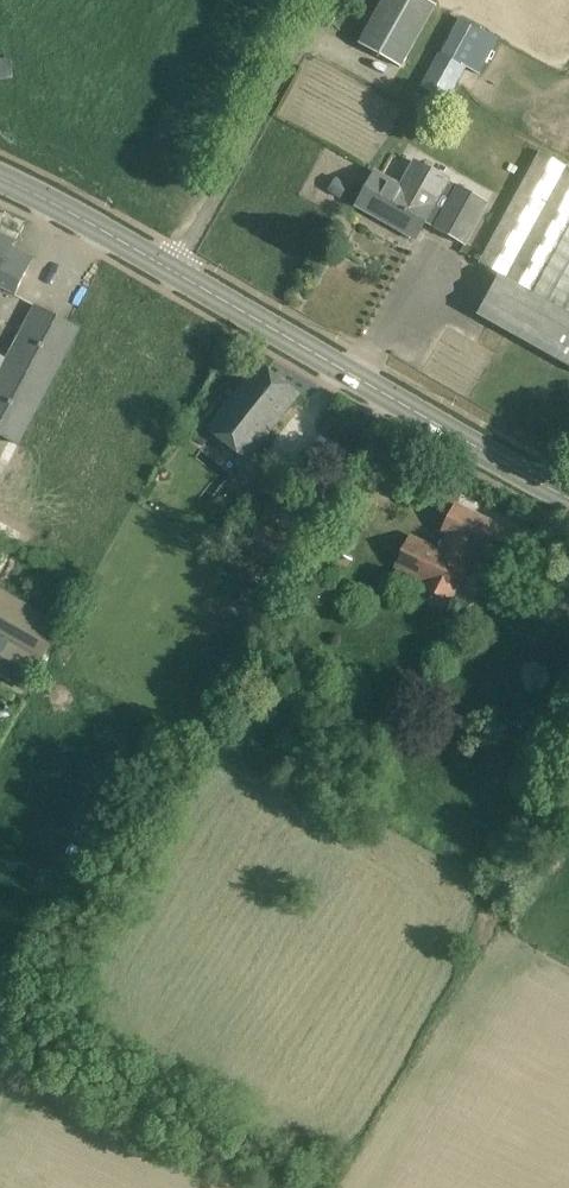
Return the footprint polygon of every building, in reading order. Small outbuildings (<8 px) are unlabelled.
[(426,0),(384,0),(358,45),(402,70),(437,7),(426,0)] [(461,22),(442,57),(439,55),(422,88),(450,103),(467,70),(481,78),(501,42),(461,22)] [(13,78),(10,58),(0,59),(0,80),(13,78)] [(540,152),(479,264),(501,276),(478,317),(568,368),(568,168),(540,152)] [(402,188),(377,174),(358,208),(418,241),(429,221),(439,227),(437,231),(466,248),(490,205),(461,189),(460,190),(450,184),(451,182),(416,162),(402,188)] [(340,199),(350,184),(337,177),(328,192),(340,199)] [(35,260),(15,250),(17,243),(0,235),(0,288),(16,297),(35,260)] [(19,448),(82,330),(35,304),(7,359),(0,356),(0,438),(19,448)] [(249,463),(301,398),(262,366),(209,431),(249,463)] [(457,505),(443,534),(448,536),(441,551),(412,537),(396,569),(424,583),(422,588),(451,602),(474,555),(503,569),(519,536),(457,505)] [(329,548),(307,593),(331,604),(352,560),(329,548)] [(0,578),(0,653),(29,669),(60,610),(0,578)]
